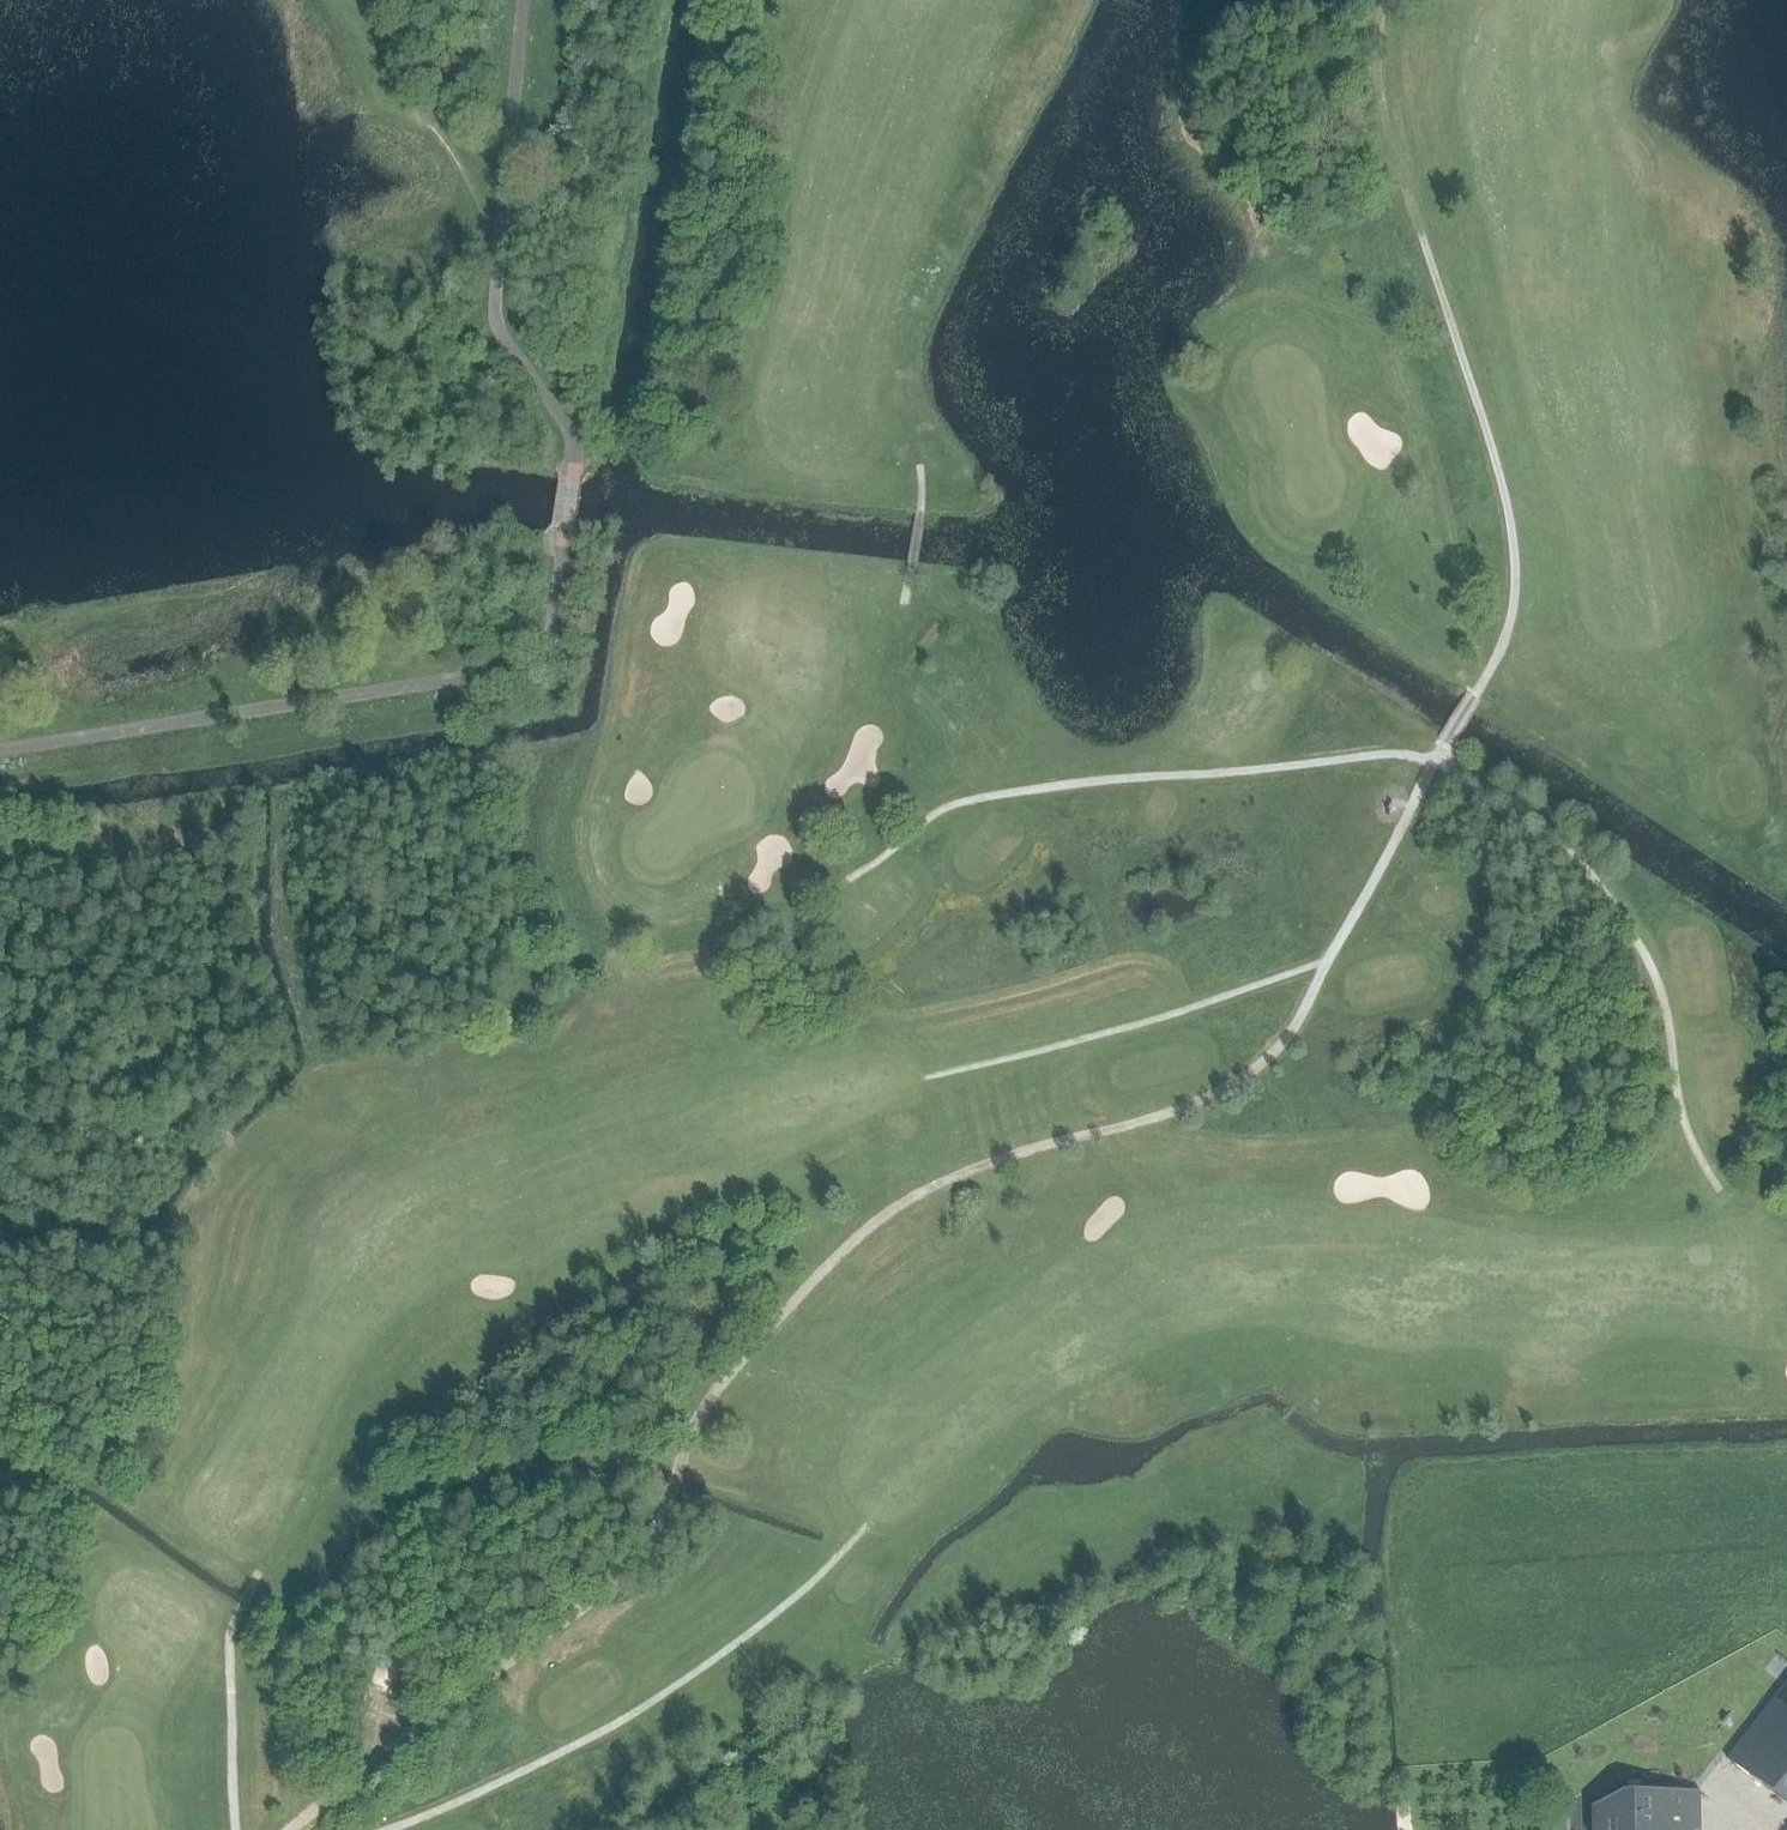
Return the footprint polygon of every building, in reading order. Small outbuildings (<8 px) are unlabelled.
[(1728,1760),(1786,1806),(1786,1683),(1728,1760)] [(1690,1791),(1647,1792),(1647,1793),(1623,1794),(1603,1803),(1591,1809),(1591,1829),(1683,1829),(1683,1814),(1691,1813),(1690,1791)]
